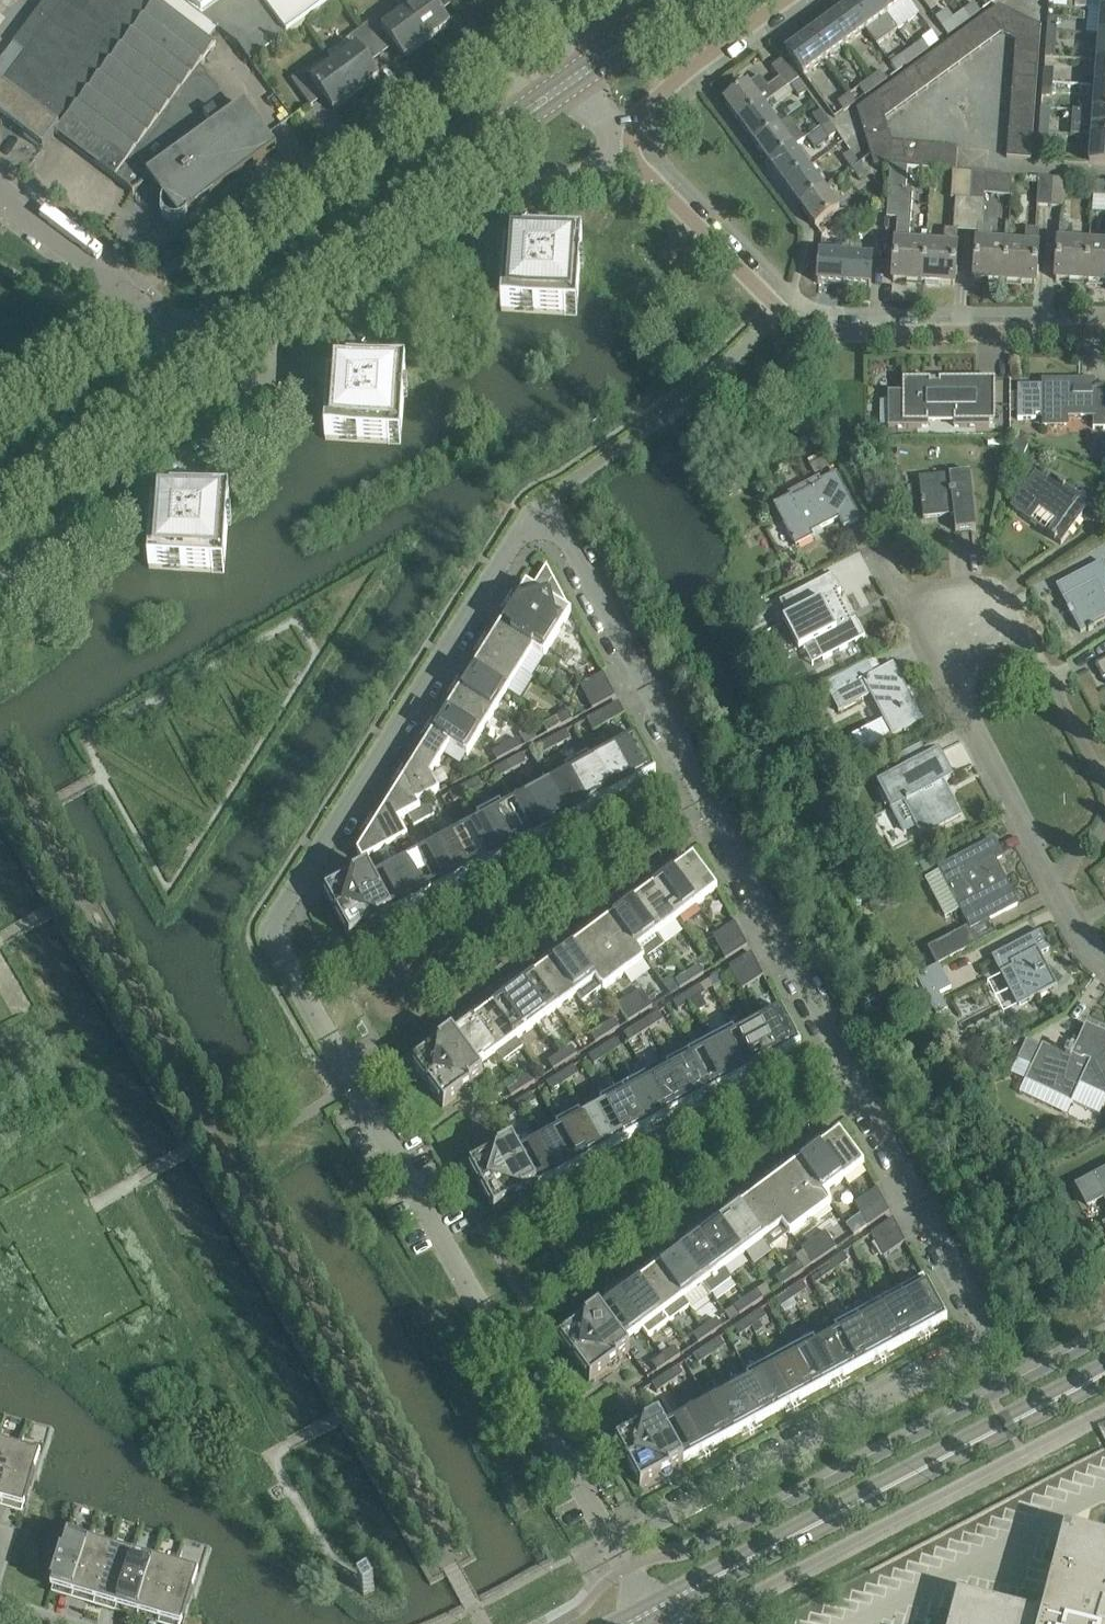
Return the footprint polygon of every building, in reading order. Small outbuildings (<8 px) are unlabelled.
[(0,87),(0,117),(43,149),(55,133),(159,2),(160,0),(47,0),(13,43),(26,53),(0,87)] [(201,17),(224,0),(179,0),(201,17)] [(250,62),(336,0),(224,0),(201,17),(237,44),(250,62)] [(405,12),(427,42),(450,25),(440,12),(453,3),(451,0),(413,0),(415,4),(405,12)] [(887,14),(877,0),(855,0),(849,5),(866,29),(877,44),(898,29),(887,14)] [(906,0),(877,0),(887,14),(906,0)] [(1101,9),(1104,9),(1104,0),(1089,0),(1088,8),(1101,9)] [(159,2),(55,133),(130,190),(133,194),(149,182),(147,178),(235,114),(201,68),(217,48),(159,2)] [(963,11),(969,19),(980,10),(975,3),(963,11)] [(866,29),(849,5),(828,20),(845,44),(866,29)] [(999,5),(977,21),(991,41),(1002,33),(999,5)] [(1040,25),(999,5),(1002,33),(1015,40),(1040,25)] [(947,10),(936,18),(948,34),(969,19),(963,11),(954,18),(947,10)] [(404,59),(427,42),(405,12),(382,28),(375,18),(362,28),(382,54),(394,45),(404,59)] [(1048,17),(1047,31),(1056,31),(1057,17),(1048,17)] [(845,44),(828,20),(807,35),(825,59),(845,44)] [(977,21),(966,29),(980,48),(991,41),(977,21)] [(1015,40),(1014,53),(1038,54),(1040,25),(1015,40)] [(357,47),(334,63),(356,93),(379,77),(369,63),(382,54),(362,28),(349,37),(357,47)] [(966,29),(956,37),(970,56),(980,48),(966,29)] [(1056,31),(1047,31),(1046,44),(1055,45),(1056,31)] [(933,33),(912,48),(918,56),(939,41),(933,33)] [(804,74),(825,59),(807,35),(786,50),(804,74)] [(956,37),(945,44),(959,64),(970,56),(956,37)] [(945,44),(935,52),(949,71),(959,64),(945,44)] [(891,64),(897,71),(918,56),(912,48),(891,64)] [(935,52),(924,60),(938,79),(949,71),(935,52)] [(1037,67),(1038,54),(1014,53),(1013,66),(1037,67)] [(760,75),(724,101),(740,122),(764,105),(791,85),(799,79),(783,58),(773,66),(781,77),(768,86),(760,75)] [(924,60),(913,67),(928,87),(938,79),(924,60)] [(1097,60),(1095,85),(1104,86),(1104,61),(1097,60)] [(333,110),(356,93),(334,63),(311,80),(304,70),(291,79),(311,106),(323,97),(333,110)] [(871,79),(876,86),(897,71),(891,64),(871,79)] [(1036,80),(1037,67),(1013,66),(1012,79),(1036,80)] [(913,67),(903,75),(917,95),(928,87),(913,67)] [(1053,68),(1044,68),(1043,82),(1052,82),(1053,68)] [(903,75),(892,83),(906,102),(917,95),(903,75)] [(799,79),(791,85),(799,96),(807,90),(799,79)] [(876,86),(871,79),(860,87),(865,94),(876,86)] [(1012,79),(1011,92),(1035,93),(1036,80),(1012,79)] [(1052,82),(1043,82),(1042,95),(1051,96),(1052,82)] [(892,83),(882,91),(896,110),(906,102),(892,83)] [(1093,111),(1104,112),(1104,86),(1095,85),(1093,111)] [(882,91),(858,108),(885,118),(896,110),(882,91)] [(1011,92),(1010,105),(1034,106),(1035,93),(1011,92)] [(856,101),(850,94),(839,102),(844,110),(856,101)] [(783,111),(788,117),(802,107),(799,102),(783,111)] [(764,105),(740,122),(755,143),(779,125),(764,105)] [(1010,105),(1010,118),(1033,119),(1034,106),(1010,105)] [(147,178),(149,182),(179,222),(277,151),(245,107),(235,114),(147,178)] [(885,118),(858,108),(866,137),(889,130),(885,118)] [(829,120),(821,109),(813,115),(821,126),(829,120)] [(1091,136),(1104,137),(1104,112),(1093,111),(1072,109),(1071,135),(1091,136)] [(779,125),(755,143),(770,164),(794,146),(804,139),(804,138),(789,118),(779,126),(779,125)] [(1010,118),(1009,131),(1032,133),(1033,119),(1010,118)] [(1040,119),(1039,133),(1049,133),(1050,119),(1040,119)] [(838,132),(829,120),(821,126),(823,128),(808,139),(815,149),(830,138),(838,132)] [(889,130),(866,137),(874,164),(892,142),(889,130)] [(1009,131),(1008,144),(1032,146),(1032,133),(1009,131)] [(1039,133),(1038,146),(1048,147),(1049,133),(1039,133)] [(1091,136),(1090,163),(1104,164),(1104,137),(1091,136)] [(844,141),(837,147),(852,167),(859,162),(844,141)] [(892,142),(874,164),(890,165),(904,166),(905,143),(892,142)] [(905,143),(904,166),(907,167),(917,167),(918,144),(905,143)] [(918,144),(917,167),(930,168),(931,145),(918,144)] [(1008,144),(1007,157),(1031,159),(1032,146),(1008,144)] [(931,145),(930,168),(931,168),(943,169),(944,146),(931,145)] [(794,146),(770,164),(785,184),(809,167),(803,158),(794,146)] [(944,146),(943,169),(953,170),(956,170),(957,147),(944,146)] [(859,162),(852,167),(860,178),(867,173),(864,167),(859,162)] [(890,165),(888,198),(902,199),(902,190),(906,191),(907,167),(904,166),(890,165)] [(809,167),(785,184),(800,205),(824,187),(809,167)] [(953,170),(951,198),(956,198),(970,199),(972,171),(956,170),(953,170)] [(972,171),(970,199),(984,200),(984,190),(1007,192),(1008,174),(986,172),(972,171)] [(1037,204),(1051,205),(1053,178),(1039,177),(1037,204)] [(1066,179),(1053,178),(1051,205),(1064,206),(1066,179)] [(1092,195),(1104,196),(1104,182),(1093,181),(1092,195)] [(824,187),(800,205),(815,226),(840,208),(824,187)] [(887,211),(886,217),(897,218),(897,225),(893,280),(923,282),(926,245),(909,244),(910,226),(913,191),(909,191),(906,191),(902,190),(902,199),(888,198),(887,211)] [(848,218),(863,218),(863,210),(848,209),(848,218)] [(863,210),(863,218),(877,219),(878,211),(863,210)] [(1005,282),(1007,244),(990,243),(991,226),(978,225),(974,280),(1005,282)] [(1059,231),(1056,279),(1086,282),(1089,244),(1072,243),(1073,226),(1063,225),(1060,225),(1059,231)] [(1025,246),(1007,244),(1005,282),(1035,284),(1039,229),(1026,228),(1025,246)] [(926,245),(923,282),(954,285),(958,230),(945,229),(943,246),(926,245)] [(524,234),(523,243),(515,243),(514,251),(505,250),(504,273),(502,309),(577,314),(579,286),(582,238),(524,234)] [(1086,282),(1104,283),(1104,245),(1089,244),(1086,282)] [(818,283),(844,285),(846,255),(820,253),(818,283)] [(873,257),(846,255),(844,285),(871,287),(873,257)] [(328,401),(327,415),(325,438),(401,443),(405,384),(406,367),(349,363),(347,363),(347,372),(339,371),(338,379),(329,379),(328,401)] [(903,393),(888,393),(889,400),(889,427),(928,427),(928,422),(954,422),(954,427),(989,427),(989,422),(995,422),(995,378),(939,379),(930,379),(903,379),(903,393)] [(1018,385),(1018,393),(1018,412),(1018,418),(1036,418),(1036,414),(1044,414),(1044,415),(1045,415),(1045,424),(1066,424),(1066,415),(1093,415),(1093,428),(1104,428),(1104,388),(1104,387),(1093,387),(1093,381),(1044,381),(1044,385),(1018,385)] [(988,438),(988,446),(1001,446),(1001,438),(988,438)] [(1016,438),(1011,449),(1023,454),(1028,444),(1016,438)] [(774,505),(795,546),(813,537),(811,533),(839,518),(844,527),(860,518),(836,472),(820,481),(821,483),(793,498),(792,495),(774,505)] [(922,499),(921,499),(923,518),(953,515),(955,531),(976,529),(970,472),(949,474),(949,475),(919,478),(922,499)] [(1096,503),(1080,495),(1079,496),(1050,475),(1046,480),(1035,473),(1010,507),(1061,544),(1089,506),(1092,508),(1096,503)] [(153,507),(150,543),(149,566),(225,572),(230,496),(171,492),(170,501),(162,500),(162,508),(153,507)] [(1056,585),(1068,609),(1067,609),(1070,615),(1071,614),(1081,632),(1104,619),(1104,603),(1101,595),(1104,593),(1104,568),(1102,562),(1056,585)] [(500,626),(534,648),(533,650),(541,656),(542,655),(544,656),(571,612),(565,609),(567,605),(546,566),(532,588),(526,584),(500,626)] [(832,574),(779,602),(787,617),(782,620),(798,650),(814,642),(822,659),(865,637),(855,619),(852,621),(837,593),(841,591),(832,574)] [(761,601),(742,611),(746,620),(766,610),(761,601)] [(521,670),(533,650),(534,648),(500,626),(486,647),(521,670)] [(486,647),(473,669),(508,691),(521,670),(486,647)] [(1096,664),(1103,678),(1104,677),(1104,660),(1096,664)] [(892,666),(875,676),(868,661),(825,684),(832,699),(839,711),(871,695),(884,720),(852,736),(862,754),(895,736),(894,734),(921,720),(892,666)] [(473,669),(460,690),(494,712),(508,691),(473,669)] [(580,686),(586,697),(609,685),(603,673),(587,682),(580,686)] [(616,697),(609,685),(586,697),(592,709),(616,697)] [(446,711),(481,733),(494,712),(460,690),(446,711)] [(596,715),(602,726),(625,714),(619,702),(596,715)] [(451,743),(450,745),(467,755),(481,733),(446,711),(433,732),(451,743)] [(568,711),(555,718),(560,727),(572,720),(568,711)] [(587,719),(593,731),(602,726),(596,715),(587,719)] [(555,718),(553,720),(543,725),(548,733),(560,727),(555,718)] [(570,729),(552,738),(556,747),(574,737),(570,729)] [(526,745),(536,739),(522,730),(520,734),(526,745)] [(431,775),(450,745),(451,743),(433,732),(419,755),(429,774),(431,775)] [(634,784),(656,772),(637,736),(614,748),(634,784)] [(542,744),(546,752),(556,747),(552,738),(542,744)] [(517,739),(505,745),(509,754),(522,747),(517,739)] [(505,745),(502,747),(493,752),(497,760),(509,754),(505,745)] [(614,748),(593,760),(612,796),(634,784),(614,748)] [(612,796),(593,760),(588,751),(565,764),(569,773),(570,772),(590,808),(612,796)] [(958,815),(941,783),(951,778),(938,754),(880,784),(905,831),(917,825),(922,834),(958,815)] [(403,780),(425,820),(434,815),(429,805),(426,799),(440,792),(431,775),(429,774),(419,755),(413,764),(403,780)] [(508,762),(513,771),(526,763),(522,755),(508,762)] [(494,770),(499,778),(513,771),(508,762),(494,770)] [(568,820),(590,808),(570,772),(569,773),(565,764),(544,775),(548,784),(568,820)] [(463,786),(468,795),(482,787),(477,779),(463,786)] [(403,780),(390,800),(401,821),(409,816),(414,826),(425,820),(403,780)] [(548,784),(527,796),(526,796),(546,832),(568,820),(548,784)] [(449,794),(454,803),(468,795),(463,786),(449,794)] [(524,844),(546,832),(526,796),(505,807),(524,844)] [(500,799),(477,812),(481,820),(483,819),(502,855),(524,844),(505,807),(500,799)] [(417,855),(401,825),(403,824),(401,821),(390,800),(373,827),(395,867),(414,903),(436,891),(417,855)] [(502,855),(483,819),(481,820),(461,831),(480,867),(502,855)] [(392,915),(414,903),(395,867),(373,827),(357,853),(359,856),(366,870),(368,870),(373,879),(380,892),(392,915)] [(461,831),(439,843),(458,879),(480,867),(461,831)] [(942,872),(927,879),(948,918),(962,911),(970,925),(971,928),(989,919),(1017,904),(994,860),(1002,856),(994,841),(940,869),(942,872)] [(439,843),(417,855),(436,891),(458,879),(439,843)] [(693,856),(673,871),(697,904),(717,889),(693,856)] [(380,892),(373,879),(368,870),(366,870),(324,894),(336,917),(380,892)] [(654,886),(678,919),(697,904),(673,871),(654,886)] [(654,886),(634,901),(658,934),(678,919),(654,886)] [(872,904),(884,903),(883,888),(871,889),(872,904)] [(393,915),(392,915),(380,892),(336,917),(348,939),(393,915)] [(657,934),(658,934),(634,901),(614,916),(638,949),(645,959),(646,960),(665,945),(657,934)] [(614,916),(571,947),(601,988),(602,988),(603,989),(645,959),(638,949),(614,916)] [(742,934),(735,922),(719,933),(713,936),(719,948),(742,934)] [(964,928),(930,947),(939,964),(940,963),(942,963),(974,946),(973,945),(965,930),(964,928)] [(1041,931),(991,956),(1001,974),(1017,1007),(1030,1000),(1057,986),(1041,954),(1050,949),(1041,931)] [(742,934),(719,948),(726,960),(748,946),(742,934)] [(571,947),(552,962),(576,995),(582,1003),(601,988),(571,947)] [(758,964),(751,953),(729,967),(736,979),(758,964)] [(552,962),(532,977),(556,1010),(576,995),(552,962)] [(736,979),(742,990),(764,976),(758,964),(736,979)] [(939,964),(915,976),(935,1015),(947,1009),(939,994),(951,988),(939,964)] [(692,981),(704,974),(699,965),(687,973),(692,981)] [(692,981),(687,973),(675,981),(680,989),(692,981)] [(556,1010),(532,977),(512,991),(536,1024),(556,1010)] [(705,994),(700,986),(687,994),(692,1002),(705,994)] [(629,1022),(653,1006),(642,990),(618,1005),(629,1022)] [(512,991),(492,1006),(517,1039),(536,1024),(512,991)] [(692,1002),(687,994),(673,1003),(678,1011),(692,1002)] [(492,1006),(473,1021),(497,1054),(504,1062),(523,1048),(517,1039),(492,1006)] [(760,1021),(780,1057),(801,1046),(782,1009),(760,1021)] [(663,1021),(658,1013),(644,1021),(650,1029),(663,1021)] [(608,1035),(620,1027),(614,1019),(602,1027),(608,1035)] [(453,1036),(468,1056),(477,1068),(497,1054),(473,1021),(453,1036)] [(636,1038),(650,1029),(644,1021),(624,1034),(630,1042),(636,1038)] [(758,1069),(780,1057),(760,1021),(738,1033),(758,1069)] [(735,1081),(758,1069),(738,1033),(733,1024),(711,1036),(735,1081)] [(1025,1081),(1072,1103),(1080,1085),(1104,1096),(1104,1029),(1100,1027),(1099,1030),(1086,1024),(1077,1044),(1071,1041),(1068,1049),(1065,1055),(1042,1044),(1041,1047),(1025,1081)] [(608,1035),(602,1027),(591,1034),(596,1043),(608,1035)] [(412,1066),(427,1086),(468,1056),(453,1036),(453,1035),(412,1066)] [(713,1093),(735,1081),(711,1036),(689,1048),(713,1093)] [(621,1048),(616,1039),(602,1048),(607,1056),(621,1048)] [(572,1046),(560,1054),(565,1062),(577,1054),(572,1046)] [(602,1048),(589,1056),(594,1065),(607,1056),(602,1048)] [(691,1105),(713,1093),(689,1048),(666,1061),(670,1069),(672,1069),(691,1105)] [(565,1062),(560,1054),(548,1061),(554,1070),(565,1062)] [(1020,1055),(1012,1073),(1024,1079),(1032,1061),(1020,1055)] [(477,1068),(468,1056),(427,1086),(443,1107),(482,1077),(483,1076),(477,1068)] [(645,1072),(650,1080),(669,1117),(691,1105),(672,1069),(670,1069),(666,1061),(645,1072)] [(560,1075),(565,1083),(579,1075),(573,1066),(560,1075)] [(647,1129),(669,1117),(650,1080),(650,1081),(645,1072),(622,1085),(626,1093),(628,1092),(647,1129)] [(529,1073),(518,1081),(523,1089),(535,1082),(529,1073)] [(560,1075),(547,1083),(552,1092),(565,1083),(560,1075)] [(518,1081),(506,1088),(511,1097),(523,1089),(518,1081)] [(601,1095),(606,1104),(625,1141),(647,1129),(628,1092),(626,1093),(622,1085),(601,1095)] [(518,1102),(523,1110),(536,1102),(531,1093),(518,1102)] [(505,1110),(510,1118),(523,1110),(518,1102),(505,1110)] [(603,1153),(625,1141),(606,1104),(584,1116),(603,1153)] [(562,1128),(581,1164),(603,1153),(584,1116),(579,1108),(556,1120),(560,1129),(562,1128)] [(559,1176),(581,1164),(562,1128),(560,1129),(540,1140),(559,1176)] [(820,1146),(845,1179),(865,1164),(840,1131),(820,1146)] [(540,1140),(518,1152),(525,1166),(537,1188),(559,1176),(540,1140)] [(525,1166),(518,1152),(513,1143),(512,1144),(468,1167),(481,1190),(525,1166)] [(820,1146),(801,1161),(825,1193),(845,1179),(820,1146)] [(758,1193),(782,1225),(788,1233),(789,1233),(790,1235),(832,1204),(830,1202),(831,1201),(825,1193),(801,1161),(758,1193)] [(537,1188),(525,1166),(481,1190),(493,1212),(537,1188)] [(1088,1206),(1104,1197),(1104,1198),(1104,1171),(1077,1186),(1088,1206)] [(883,1199),(877,1188),(855,1203),(861,1215),(883,1199)] [(758,1193),(738,1207),(763,1240),(782,1225),(758,1193)] [(889,1212),(883,1199),(861,1215),(868,1227),(889,1212)] [(738,1207),(718,1222),(743,1255),(763,1240),(738,1207)] [(899,1230),(893,1219),(871,1233),(878,1245),(899,1230)] [(718,1222),(699,1237),(723,1270),(743,1255),(718,1222)] [(906,1242),(899,1230),(878,1245),(884,1257),(906,1242)] [(813,1264),(837,1248),(825,1232),(801,1248),(813,1264)] [(699,1237),(679,1251),(703,1284),(711,1295),(731,1280),(723,1270),(699,1237)] [(679,1251),(659,1266),(683,1299),(703,1284),(679,1251)] [(830,1262),(835,1270),(848,1261),(843,1253),(830,1262)] [(804,1270),(799,1262),(786,1271),(791,1279),(804,1270)] [(817,1271),(822,1279),(835,1270),(830,1262),(817,1271)] [(683,1299),(659,1266),(639,1281),(664,1314),(670,1321),(689,1307),(683,1299)] [(791,1279),(786,1271),(776,1278),(781,1286),(791,1279)] [(906,1296),(926,1332),(947,1320),(923,1275),(900,1288),(904,1297),(906,1296)] [(643,1329),(648,1337),(670,1321),(664,1314),(639,1281),(619,1296),(644,1329),(643,1329)] [(788,1290),(794,1298),(807,1289),(801,1281),(788,1290)] [(904,1344),(926,1332),(906,1296),(904,1297),(900,1288),(879,1299),(904,1344)] [(763,1298),(757,1290),(745,1299),(751,1307),(763,1298)] [(775,1299),(781,1307),(794,1298),(788,1290),(775,1299)] [(599,1311),(615,1331),(624,1343),(643,1329),(644,1329),(619,1296),(599,1311)] [(751,1307),(745,1299),(734,1306),(740,1314),(751,1307)] [(904,1344),(879,1299),(857,1311),(856,1312),(860,1321),(862,1320),(882,1355),(904,1344)] [(558,1341),(574,1361),(615,1331),(599,1311),(599,1310),(558,1341)] [(747,1319),(753,1327),(766,1318),(760,1310),(747,1319)] [(860,1367),(882,1355),(862,1320),(860,1321),(856,1312),(836,1323),(860,1367)] [(716,1319),(704,1327),(710,1335),(722,1327),(716,1319)] [(734,1328),(740,1336),(753,1327),(747,1319),(734,1328)] [(838,1379),(860,1367),(836,1323),(813,1335),(838,1379)] [(704,1327),(693,1335),(698,1343),(710,1335),(704,1327)] [(630,1352),(624,1343),(615,1331),(574,1361),(589,1382),(630,1352)] [(838,1379),(813,1335),(791,1347),(790,1348),(795,1356),(796,1355),(816,1391),(838,1379)] [(706,1347),(711,1355),(725,1346),(719,1338),(706,1347)] [(680,1355),(675,1347),(663,1356),(669,1363),(680,1355)] [(693,1356),(699,1364),(711,1355),(706,1347),(693,1356)] [(790,1348),(770,1359),(794,1403),(816,1391),(796,1355),(795,1356),(790,1348)] [(669,1363),(663,1356),(652,1363),(657,1371),(669,1363)] [(794,1403),(770,1359),(746,1371),(751,1380),(752,1379),(772,1415),(794,1403)] [(664,1376),(670,1384),(683,1375),(678,1367),(664,1376)] [(664,1376),(652,1385),(657,1392),(670,1384),(664,1376)] [(752,1379),(751,1380),(730,1391),(750,1427),(772,1415),(752,1379)] [(750,1427),(730,1391),(708,1403),(728,1439),(750,1427)] [(728,1439),(708,1403),(686,1415),(706,1451),(728,1439)] [(706,1451),(686,1415),(664,1426),(672,1440),(684,1463),(706,1451)] [(660,1418),(615,1442),(627,1465),(672,1440),(664,1426),(660,1418)] [(24,1436),(21,1435),(17,1450),(0,1445),(0,1492),(6,1494),(19,1450),(20,1450),(24,1436)] [(672,1440),(627,1465),(639,1487),(684,1463),(672,1440)] [(20,1451),(20,1450),(19,1450),(6,1494),(18,1497),(15,1505),(26,1508),(41,1457),(20,1451)] [(614,1495),(618,1503),(625,1499),(621,1491),(614,1495)] [(53,1581),(52,1587),(62,1590),(74,1593),(76,1586),(90,1542),(91,1542),(95,1529),(92,1528),(88,1542),(67,1536),(61,1556),(59,1561),(58,1565),(53,1581)] [(950,1623),(1104,1623),(1104,1540),(1096,1538),(1065,1530),(1043,1614),(958,1593),(950,1623)] [(111,1549),(96,1600),(106,1603),(118,1606),(120,1599),(133,1555),(134,1555),(136,1550),(138,1542),(135,1541),(131,1555),(111,1549)] [(76,1586),(74,1593),(86,1597),(96,1600),(111,1549),(91,1543),(91,1542),(90,1542),(76,1586)] [(120,1599),(118,1606),(129,1610),(139,1613),(154,1562),(156,1556),(136,1550),(134,1555),(133,1555),(120,1599)] [(154,1562),(139,1613),(149,1616),(161,1619),(163,1612),(176,1568),(178,1568),(182,1555),(179,1554),(174,1568),(154,1562)] [(161,1619),(173,1623),(177,1623),(184,1623),(185,1621),(190,1603),(191,1598),(193,1595),(198,1575),(177,1569),(178,1568),(176,1568),(163,1612),(161,1619)]
